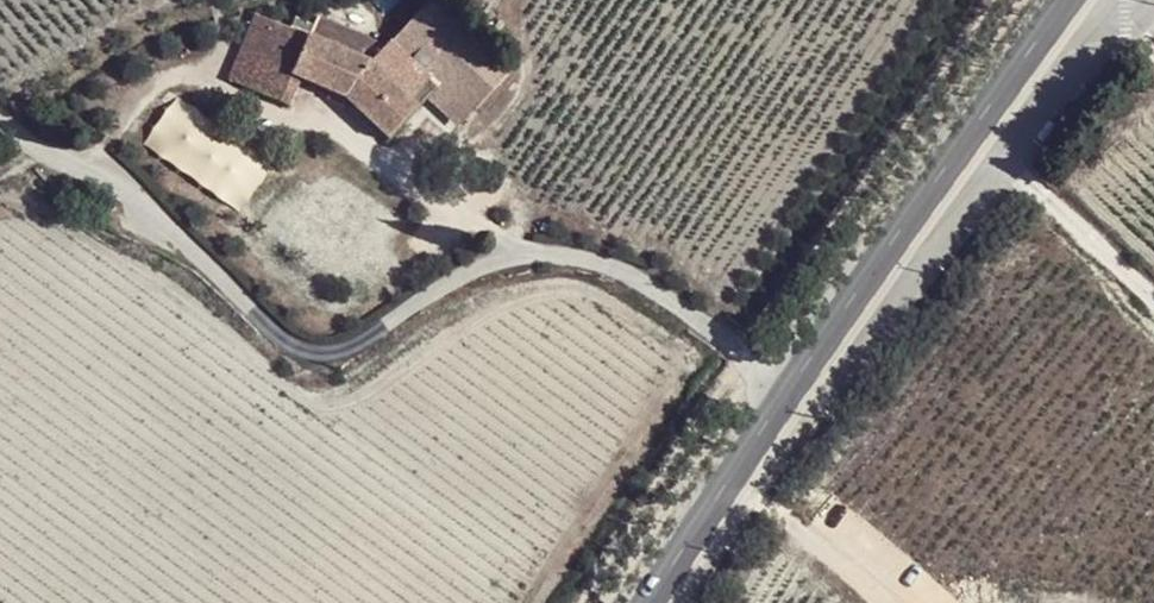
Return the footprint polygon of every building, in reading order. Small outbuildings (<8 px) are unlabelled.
[(292,30),(255,14),(248,31),(268,40),(248,87),(288,105),(300,78),(328,91),(345,98),(347,99),(388,138),(429,97),(445,81),(476,110),(509,75),(431,2),(383,51),(371,65),(292,30)] [(296,19),(292,30),(371,65),(383,51),(340,32),(318,29),(296,19)] [(268,40),(248,31),(228,79),(248,87),(268,40)] [(476,110),(445,81),(429,97),(460,126),(476,110)] [(341,105),(345,98),(328,91),(325,99),(341,105)]
